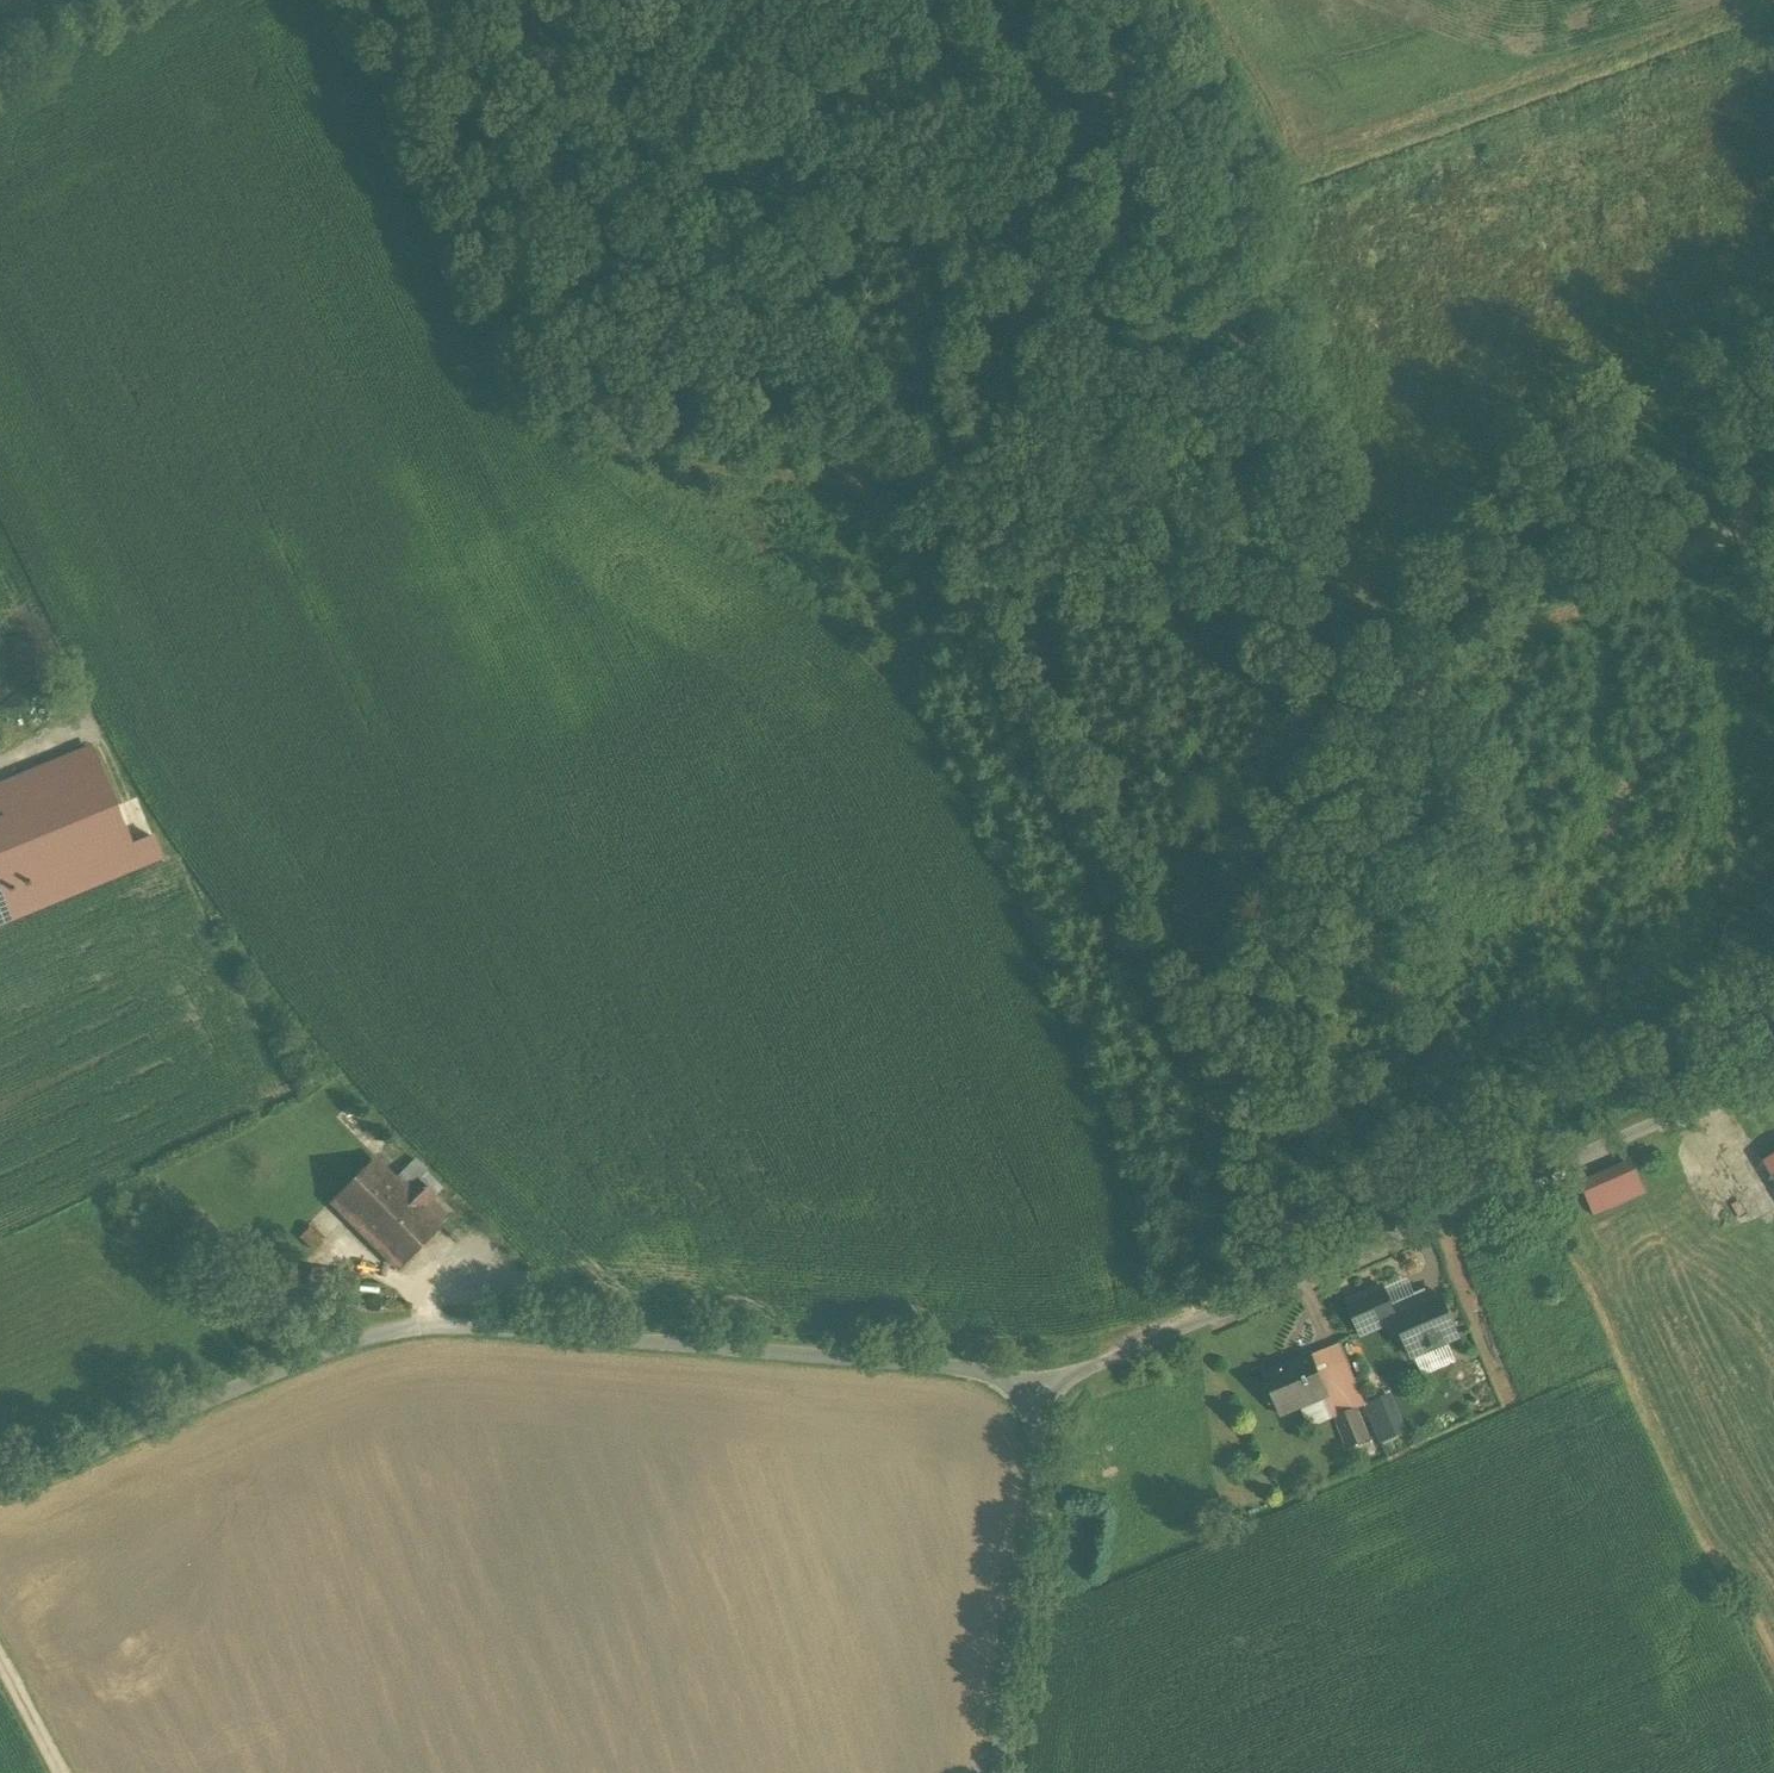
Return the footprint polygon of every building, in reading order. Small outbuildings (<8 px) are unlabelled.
[(91,749),(0,787),(0,924),(139,867),(130,846),(91,749)] [(1747,1124),(1773,1171),(1773,1108),(1747,1124)] [(445,1228),(377,1166),(337,1209),(404,1272),(445,1228)] [(1636,1170),(1593,1193),(1606,1219),(1650,1196),(1636,1170)] [(1393,1288),(1355,1304),(1373,1349),(1413,1333),(1428,1369),(1471,1351),(1451,1301),(1406,1319),(1393,1288)] [(1315,1353),(1268,1372),(1287,1417),(1332,1399),(1353,1450),(1373,1442),(1360,1411),(1365,1409),(1342,1352),(1319,1362),(1315,1353)] [(1396,1406),(1374,1415),(1387,1447),(1409,1438),(1396,1406)]
